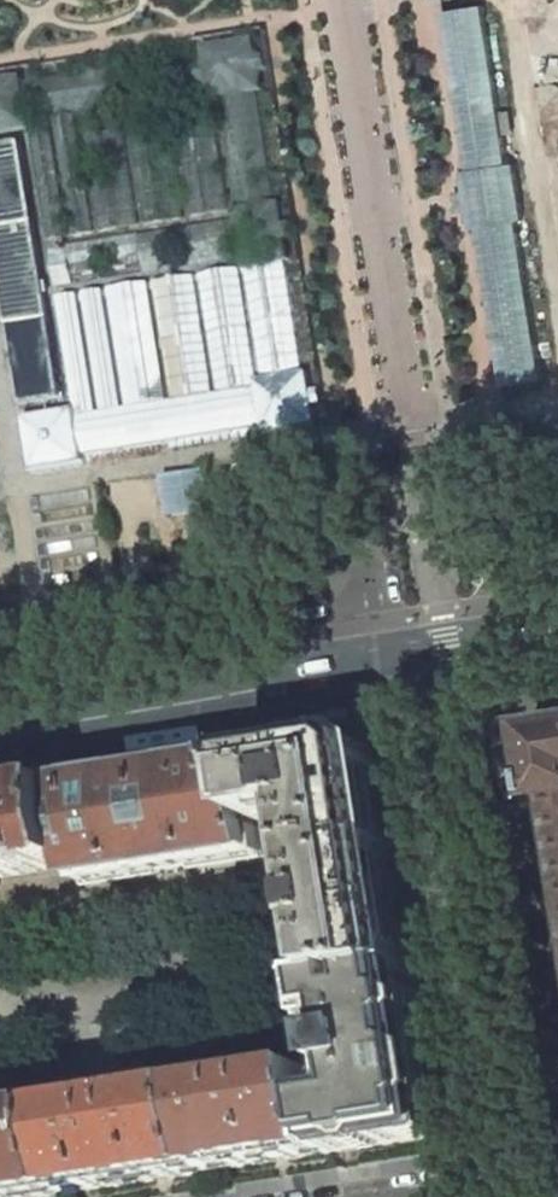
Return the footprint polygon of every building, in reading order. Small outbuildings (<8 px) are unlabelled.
[(468,171),(461,172),(466,203),(470,230),(477,229),(502,388),(544,381),(518,222),(526,221),(523,201),(517,163),(510,164),(505,135),(485,5),(473,7),(443,12),(468,171)] [(0,78),(0,132),(29,129),(47,241),(69,237),(51,119),(54,118),(73,237),(95,233),(76,115),(80,114),(98,233),(140,226),(121,108),(125,107),(144,225),(185,219),(167,101),(170,100),(189,218),(231,211),(213,99),(217,99),(234,211),(235,218),(48,247),(55,289),(242,260),(243,267),(261,378),(257,378),(240,267),(198,274),(216,391),(213,392),(194,274),(152,281),(171,398),(168,399),(149,281),(107,288),(126,406),(123,406),(104,288),(82,292),(101,410),(97,411),(78,292),(56,296),(74,408),(23,416),(31,470),(86,463),(84,455),(263,427),(264,433),(318,424),(314,404),(323,403),(322,395),(321,389),(312,390),(309,370),(303,371),(286,262),(292,261),(288,238),(297,236),(296,230),(295,222),(285,223),(282,200),(276,202),(255,94),(264,91),(261,71),(270,69),(268,55),(259,56),(256,37),(202,46),(205,51),(24,80),(23,74),(0,78)] [(0,145),(0,278),(7,324),(21,405),(59,399),(18,142),(0,145)] [(165,473),(167,514),(211,512),(209,470),(165,473)] [(0,603),(0,621),(12,619),(9,602),(0,603)] [(535,714),(546,786),(553,785),(557,784),(557,711),(535,714)] [(417,972),(385,764),(355,743),(252,759),(261,824),(267,824),(268,825),(269,824),(270,833),(289,830),(288,822),(319,817),(333,906),(331,906),(335,931),(333,932),(341,985),(417,972)] [(160,772),(175,868),(265,854),(261,824),(252,759),(252,758),(160,772)] [(85,882),(175,868),(160,772),(70,786),(71,788),(83,868),(85,882)] [(74,866),(74,869),(83,868),(71,788),(0,799),(0,883),(1,882),(0,877),(74,866)] [(341,985),(322,988),(329,1030),(345,1028),(355,1093),(327,1097),(336,1152),(443,1135),(417,972),(341,985)] [(323,1075),(203,1094),(215,1172),(336,1152),(327,1097),(323,1075)] [(203,1092),(62,1115),(73,1194),(215,1172),(203,1094),(203,1092)] [(0,1124),(0,1196),(56,1196),(73,1194),(62,1115),(0,1124)]
